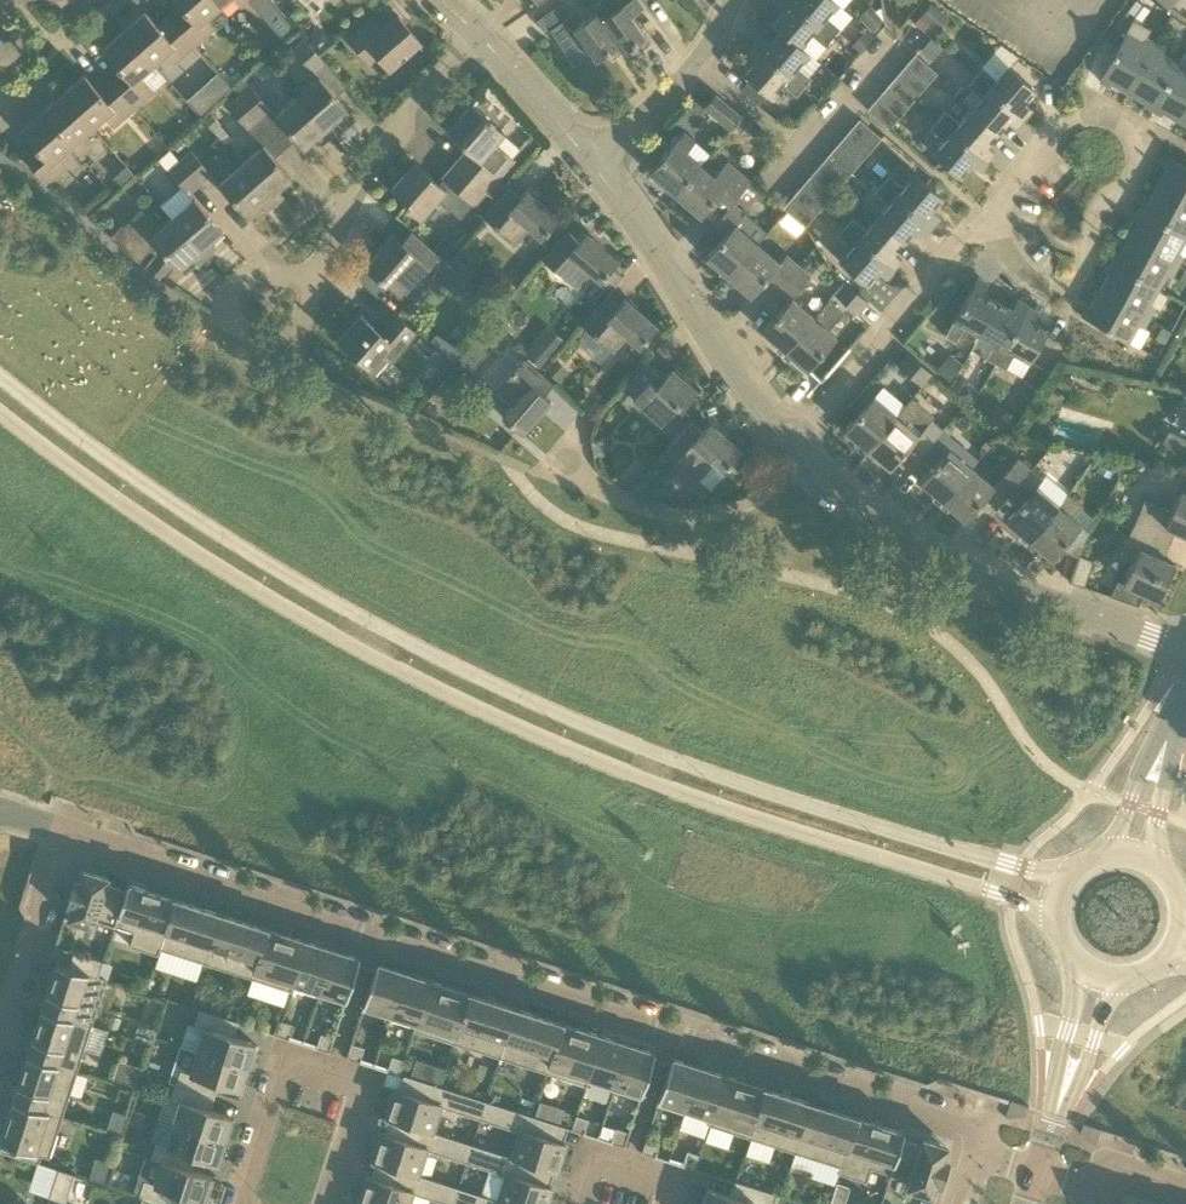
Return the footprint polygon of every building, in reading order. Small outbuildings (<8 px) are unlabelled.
[(220,8),(213,0),(175,0),(180,5),(168,15),(169,16),(175,23),(196,47),(217,29),(208,19),(220,8)] [(220,8),(229,0),(213,0),(220,8)] [(591,3),(597,13),(595,15),(623,54),(637,44),(642,51),(652,44),(631,14),(644,5),(640,0),(596,0),(591,3)] [(833,38),(790,0),(780,0),(776,4),(784,11),(774,24),(809,54),(810,54),(801,47),(812,35),(826,47),(833,38)] [(838,4),(833,0),(790,0),(833,38),(841,29),(827,17),(838,4)] [(595,15),(577,27),(571,17),(563,4),(538,21),(546,34),(551,31),(575,65),(591,54),(596,62),(610,53),(614,60),(623,54),(595,15)] [(933,4),(921,18),(939,34),(951,20),(933,4)] [(872,32),(884,22),(871,6),(859,16),(872,32)] [(168,15),(157,25),(146,13),(125,31),(155,66),(168,55),(177,65),(196,47),(175,23),(169,16),(168,15)] [(372,49),(379,58),(390,70),(421,43),(398,16),(384,29),(373,18),(349,39),(364,56),(372,49)] [(812,79),(809,77),(820,63),(810,54),(809,54),(774,24),(773,24),(781,32),(771,43),(763,36),(755,45),(804,88),(812,79)] [(143,76),(155,66),(125,31),(103,50),(116,65),(105,75),(105,76),(114,86),(136,110),(157,92),(143,76)] [(1129,93),(1156,44),(1146,38),(1143,43),(1127,34),(1102,78),(1129,93)] [(313,72),(325,61),(304,39),(293,50),(313,72)] [(932,61),(941,50),(931,41),(922,52),(932,61)] [(1155,107),(1179,64),(1164,55),(1167,50),(1156,44),(1129,93),(1155,107)] [(797,96),(804,88),(755,45),(747,54),(756,61),(744,74),(750,79),(770,96),(772,98),(783,85),(797,96)] [(916,55),(907,66),(929,85),(938,74),(916,55)] [(942,69),(965,82),(972,69),(949,56),(942,69)] [(1185,113),(1185,67),(1179,64),(1155,107),(1181,122),(1185,113)] [(907,66),(897,77),(919,96),(929,85),(907,66)] [(976,77),(1025,120),(1033,111),(1025,103),(1036,91),(1009,67),(997,80),(983,68),(976,77)] [(114,86),(105,76),(105,75),(93,85),(85,76),(64,94),(94,129),(107,118),(116,127),(136,110),(114,86)] [(298,98),(332,137),(341,129),(335,122),(349,110),(321,77),(298,98)] [(897,77),(887,88),(909,107),(919,96),(897,77)] [(1017,129),(1025,120),(976,77),(968,86),(982,98),(971,110),(998,134),(1009,122),(1017,129)] [(761,107),(770,96),(750,79),(741,90),(761,107)] [(259,120),(271,109),(250,87),(239,97),(259,120)] [(887,88),(878,99),(900,118),(909,107),(887,88)] [(82,139),(94,129),(64,94),(43,113),(72,147),(81,157),(90,149),(82,139)] [(731,131),(743,117),(717,94),(705,108),(731,131)] [(248,129),(259,120),(239,97),(228,106),(248,129)] [(324,144),(332,137),(298,98),(275,117),(304,149),(318,137),(324,144)] [(890,130),(900,118),(878,99),(868,110),(890,130)] [(456,166),(485,192),(514,159),(495,142),(504,132),(472,105),(448,133),(475,156),(462,170),(457,165),(456,166)] [(988,146),(998,134),(971,110),(960,123),(946,111),(939,120),(988,163),(996,154),(988,146)] [(60,158),(72,147),(43,113),(22,131),(32,143),(21,153),(48,185),(69,168),(60,158)] [(860,120),(851,131),(873,150),(882,138),(860,120)] [(980,172),(988,163),(939,120),(931,128),(945,140),(933,154),(961,178),(972,164),(980,172)] [(851,131),(841,142),(863,161),(873,150),(851,131)] [(676,196),(702,167),(687,153),(696,142),(684,133),(650,173),(676,196)] [(841,142),(832,153),(853,172),(863,161),(841,142)] [(242,166),(276,205),(285,197),(279,190),(293,178),(264,146),(242,166)] [(180,162),(199,184),(211,173),(192,151),(180,162)] [(844,183),(853,172),(832,153),(822,164),(844,183)] [(1185,202),(1185,167),(1173,160),(1158,187),(1185,202)] [(189,194),(199,184),(180,162),(169,172),(182,187),(161,206),(173,219),(172,220),(206,259),(216,251),(210,244),(224,232),(195,199),(194,200),(189,194)] [(732,203),(751,182),(727,162),(714,177),(702,167),(676,196),(702,217),(705,214),(719,197),(730,206),(732,203)] [(456,166),(440,184),(416,163),(392,190),(407,203),(405,206),(421,219),(439,199),(461,219),(485,192),(456,166)] [(822,164),(812,175),(834,194),(844,183),(822,164)] [(267,212),(276,205),(242,166),(219,185),(248,217),(261,205),(267,212)] [(115,178),(123,186),(135,175),(128,167),(115,178)] [(812,175),(803,186),(825,205),(834,194),(812,175)] [(883,185),(932,227),(940,218),(932,211),(943,198),(915,175),(904,188),(890,176),(883,185)] [(924,236),(932,227),(883,185),(875,194),(889,206),(878,218),(905,242),(916,229),(924,236)] [(803,186),(793,197),(815,216),(825,205),(803,186)] [(521,197),(510,187),(484,217),(516,245),(531,228),(542,238),(560,219),(527,190),(521,197)] [(1158,187),(1143,213),(1185,236),(1185,202),(1158,187)] [(806,228),(815,216),(793,197),(784,209),(806,228)] [(768,234),(745,214),(732,203),(730,206),(716,224),(713,226),(725,237),(707,258),(722,271),(730,278),(759,245),(768,234)] [(1185,240),(1185,236),(1143,213),(1129,239),(1178,266),(1184,256),(1179,253),(1185,240)] [(894,254),(905,242),(878,218),(867,231),(853,219),(845,228),(895,270),(903,261),(894,254)] [(206,259),(172,220),(143,245),(123,226),(111,237),(125,250),(140,263),(152,250),(157,255),(161,251),(179,271),(192,259),(198,266),(206,259)] [(887,279),(895,270),(845,228),(838,236),(852,248),(840,262),(867,285),(879,272),(887,279)] [(365,267),(385,285),(402,299),(410,290),(430,267),(436,273),(432,278),(449,289),(461,275),(440,256),(412,231),(402,242),(394,235),(365,267)] [(579,240),(568,231),(544,260),(575,287),(589,270),(613,291),(624,278),(613,268),(619,261),(586,232),(579,240)] [(455,248),(445,239),(436,249),(446,258),(455,248)] [(1172,277),(1178,266),(1129,239),(1115,265),(1159,289),(1167,274),(1172,277)] [(780,290),(800,267),(787,256),(780,263),(759,245),(730,278),(752,297),(767,279),(780,290)] [(471,279),(481,267),(461,249),(450,261),(471,279)] [(1150,305),(1159,289),(1115,265),(1100,291),(1149,318),(1155,308),(1150,305)] [(812,277),(800,267),(780,290),(791,300),(792,299),(812,277)] [(501,276),(485,293),(501,307),(516,290),(501,276)] [(981,335),(998,303),(984,295),(989,286),(978,279),(946,336),(957,342),(966,326),(981,335)] [(846,282),(835,295),(858,315),(869,302),(846,282)] [(1143,329),(1149,318),(1100,291),(1085,318),(1129,342),(1138,326),(1143,329)] [(619,305),(609,296),(583,326),(615,353),(629,336),(641,347),(658,327),(625,298),(619,305)] [(792,299),(791,300),(763,332),(786,352),(815,319),(792,299)] [(830,301),(815,319),(786,352),(808,371),(837,338),(828,330),(843,312),(830,301)] [(997,364),(1028,307),(1018,301),(1012,311),(998,303),(981,335),(996,343),(987,359),(988,360),(997,364)] [(1028,307),(997,364),(1007,370),(1016,354),(1031,363),(1049,331),(1033,322),(1039,313),(1028,307)] [(362,316),(339,342),(370,369),(383,355),(390,361),(416,331),(392,310),(376,328),(362,316)] [(1164,345),(1171,333),(1162,328),(1156,340),(1164,345)] [(472,370),(495,344),(482,333),(459,359),(472,370)] [(427,358),(435,349),(421,337),(413,346),(427,358)] [(539,367),(551,355),(538,344),(527,356),(539,367)] [(910,354),(899,367),(923,386),(933,375),(910,354)] [(949,382),(963,366),(950,355),(936,371),(949,382)] [(525,359),(497,390),(513,405),(503,417),(523,434),(551,402),(545,395),(554,384),(525,359)] [(659,372),(647,362),(627,385),(638,394),(634,399),(663,425),(679,407),(682,410),(698,392),(672,369),(661,382),(655,377),(659,372)] [(1069,392),(1073,381),(1061,377),(1057,388),(1069,392)] [(1185,395),(1178,411),(1185,414),(1185,396),(1185,395)] [(869,451),(896,417),(874,398),(845,431),(869,451)] [(1004,430),(1014,417),(999,407),(990,420),(1004,430)] [(917,464),(944,431),(932,422),(919,437),(909,427),(917,418),(905,408),(896,417),(869,451),(891,470),(905,453),(917,464)] [(703,430),(692,421),(667,449),(701,479),(716,463),(725,471),(743,451),(710,422),(703,430)] [(1185,453),(1185,438),(1169,430),(1163,444),(1185,454),(1185,453)] [(945,503),(973,469),(972,469),(978,461),(944,431),(917,464),(929,474),(921,483),(945,503)] [(595,458),(606,456),(604,442),(593,443),(595,458)] [(1111,479),(1118,466),(1104,457),(1096,471),(1111,479)] [(1011,493),(1030,469),(1018,459),(998,483),(1011,493)] [(973,469),(945,503),(966,521),(995,488),(973,469)] [(1030,541),(1059,507),(1037,488),(1043,481),(1030,469),(1011,493),(1023,503),(1008,521),(1030,541)] [(647,498),(662,482),(650,470),(634,486),(647,498)] [(1170,546),(1176,532),(1185,536),(1185,493),(1182,491),(1172,512),(1146,500),(1133,529),(1170,546)] [(1059,507),(1030,541),(1053,560),(1062,549),(1080,558),(1091,534),(1073,519),(1083,507),(1069,495),(1059,507)] [(1164,559),(1170,546),(1133,529),(1120,559),(1133,565),(1118,599),(1139,606),(1145,594),(1160,601),(1176,565),(1164,559)] [(1093,565),(1094,563),(1080,558),(1071,583),(1085,588),(1093,565)] [(68,907),(69,907),(72,908),(69,919),(94,927),(96,921),(116,927),(130,884),(129,884),(126,891),(107,885),(109,878),(85,870),(81,882),(77,881),(68,907)] [(158,955),(175,902),(176,899),(175,898),(174,899),(130,885),(130,884),(116,927),(116,926),(135,932),(131,947),(158,955)] [(161,949),(206,964),(222,914),(221,914),(221,913),(219,912),(218,913),(177,900),(177,899),(176,899),(175,902),(158,955),(159,955),(161,949)] [(222,914),(206,964),(252,979),(268,928),(267,928),(266,929),(225,915),(225,914),(223,914),(222,914)] [(268,928),(252,979),(291,991),(308,941),(306,941),(269,929),(268,928)] [(308,941),(291,991),(292,991),(293,988),(319,996),(334,950),(309,942),(309,941),(308,941)] [(334,950),(319,996),(346,1005),(361,958),(360,958),(359,958),(334,950)] [(75,953),(70,967),(99,977),(104,962),(75,953)] [(57,963),(42,1010),(93,1026),(108,980),(99,977),(70,967),(57,963)] [(363,1010),(390,1019),(405,973),(379,965),(379,964),(378,963),(363,1010)] [(430,981),(405,973),(390,1019),(415,1027),(414,1031),(415,1031),(431,980),(430,980),(430,981)] [(431,980),(415,1031),(455,1044),(470,994),(432,982),(433,981),(431,980)] [(501,1058),(517,1009),(516,1009),(516,1008),(514,1007),(514,1008),(472,994),(471,993),(470,994),(455,1044),(501,1058)] [(518,1009),(517,1009),(501,1058),(547,1073),(563,1023),(562,1022),(562,1023),(520,1010),(520,1009),(518,1008),(518,1009)] [(78,1072),(93,1026),(42,1010),(27,1056),(78,1072)] [(239,1023),(231,1020),(200,1010),(195,1026),(205,1029),(198,1051),(249,1067),(256,1044),(226,1035),(231,1021),(239,1024),(239,1023)] [(278,1035),(290,1039),(294,1025),(282,1022),(278,1035)] [(139,1023),(134,1039),(153,1045),(157,1029),(139,1023)] [(586,1086),(602,1035),(602,1036),(564,1024),(565,1023),(563,1023),(547,1073),(586,1086)] [(317,1047),(329,1051),(334,1038),(322,1034),(317,1047)] [(604,1036),(602,1035),(586,1086),(587,1086),(588,1083),(613,1091),(628,1044),(604,1037),(604,1036)] [(360,1061),(364,1048),(353,1044),(349,1058),(360,1061)] [(654,1053),(628,1044),(613,1091),(641,1100),(656,1053),(655,1052),(654,1053)] [(181,1070),(176,1084),(215,1097),(216,1096),(208,1093),(212,1081),(241,1090),(249,1067),(198,1051),(191,1073),(181,1070)] [(78,1072),(27,1056),(13,1101),(63,1117),(78,1072)] [(400,1073),(404,1061),(393,1057),(389,1070),(400,1073)] [(685,1113),(700,1066),(673,1058),(658,1105),(685,1113)] [(136,1088),(142,1069),(119,1061),(112,1080),(136,1088)] [(413,1076),(443,1079),(445,1065),(414,1062),(413,1076)] [(710,1125),(726,1075),(700,1066),(685,1113),(710,1122),(709,1125),(710,1125)] [(481,1120),(486,1101),(405,1075),(400,1091),(396,1090),(387,1120),(390,1120),(433,1134),(433,1133),(442,1107),(481,1120)] [(749,1138),(766,1088),(726,1075),(710,1125),(749,1138)] [(174,1124),(225,1140),(233,1117),(203,1108),(207,1095),(215,1098),(215,1097),(176,1084),(171,1099),(181,1102),(174,1124)] [(796,1153),(812,1102),(766,1088),(749,1138),(796,1153)] [(0,1151),(40,1164),(42,1155),(50,1158),(63,1117),(13,1101),(13,1102),(14,1102),(1,1141),(0,1140),(0,1141),(0,1142),(3,1143),(0,1151)] [(564,1143),(568,1128),(486,1101),(481,1120),(520,1133),(512,1158),(512,1159),(554,1173),(558,1174),(567,1144),(564,1143)] [(840,1174),(858,1117),(812,1102),(796,1153),(841,1167),(839,1173),(840,1174)] [(122,1136),(128,1117),(113,1112),(107,1131),(122,1136)] [(583,1134),(584,1133),(588,1120),(576,1116),(572,1131),(583,1134)] [(890,1175),(904,1132),(858,1117),(840,1174),(867,1182),(872,1168),(890,1174),(890,1175)] [(473,1145),(433,1133),(433,1134),(390,1120),(386,1134),(383,1133),(373,1163),(376,1164),(376,1163),(419,1177),(420,1176),(428,1151),(467,1163),(473,1145)] [(152,1158),(162,1162),(162,1161),(184,1168),(188,1154),(218,1163),(225,1140),(174,1124),(167,1146),(157,1143),(152,1158)] [(630,1133),(629,1133),(619,1129),(614,1144),(626,1148),(630,1133)] [(949,1147),(941,1145),(924,1139),(922,1146),(903,1140),(905,1132),(904,1132),(890,1175),(910,1182),(908,1188),(933,1196),(937,1185),(941,1186),(949,1160),(945,1159),(949,1147)] [(658,1142),(648,1139),(647,1138),(642,1153),(654,1157),(658,1142)] [(512,1158),(473,1145),(467,1163),(507,1176),(498,1201),(498,1202),(503,1203),(548,1203),(554,1188),(550,1187),(554,1173),(512,1159),(512,1158)] [(695,1170),(700,1155),(688,1151),(683,1166),(695,1170)] [(105,1183),(111,1164),(96,1159),(89,1178),(105,1183)] [(184,1168),(162,1161),(162,1162),(155,1184),(145,1181),(140,1196),(144,1197),(160,1202),(166,1203),(172,1203),(176,1192),(206,1202),(213,1177),(184,1168)] [(420,1176),(419,1177),(376,1163),(376,1164),(372,1178),(369,1176),(360,1203),(411,1203),(414,1194),(445,1203),(454,1203),(459,1189),(420,1176)] [(67,1203),(75,1175),(59,1170),(50,1198),(67,1203)] [(774,1194),(734,1181),(730,1196),(708,1189),(703,1203),(771,1203),(774,1194)] [(498,1201),(459,1189),(454,1203),(503,1203),(498,1202),(498,1201)]
